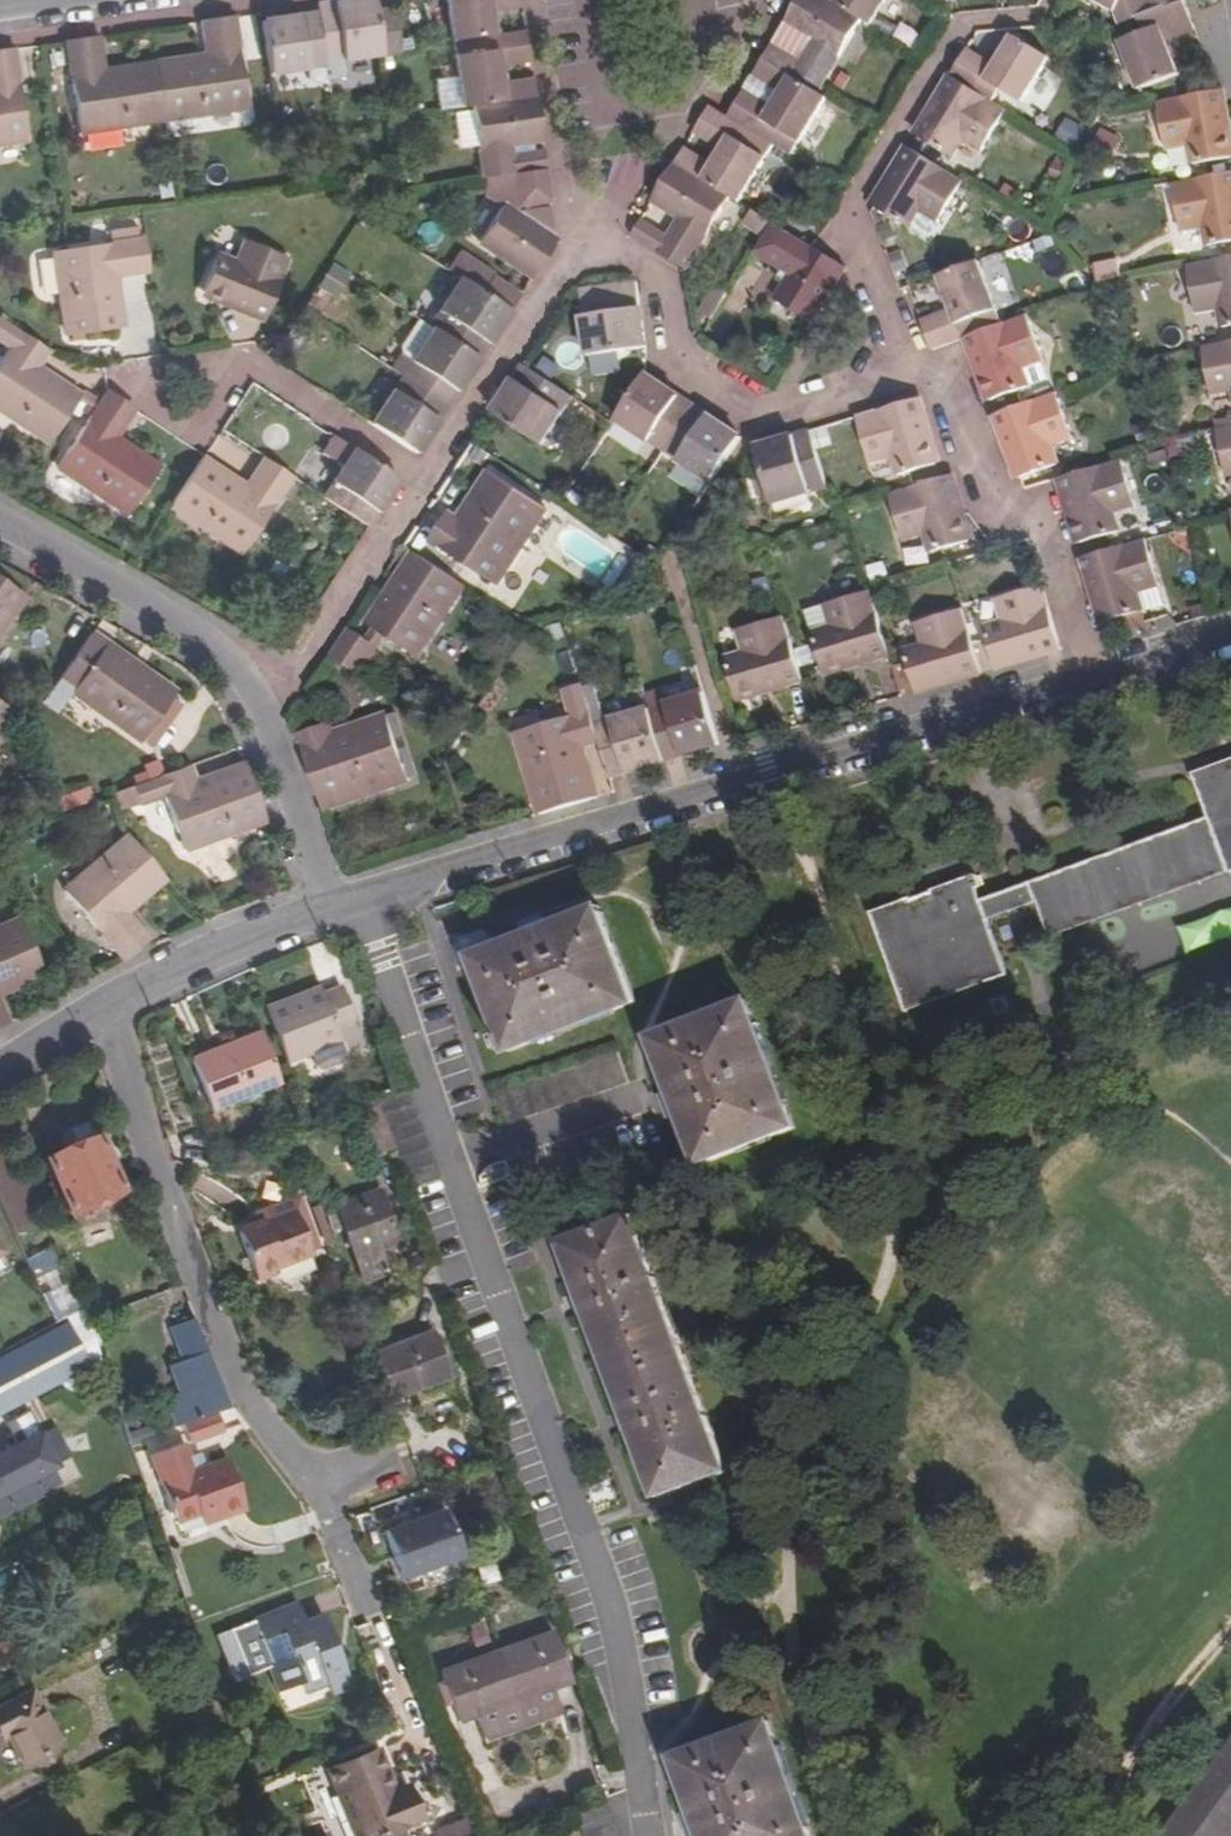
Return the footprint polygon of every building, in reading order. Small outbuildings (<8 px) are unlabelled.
[(378,9),(377,0),(334,0),(318,2),(319,12),(326,58),(346,55),(346,57),(384,51),(378,9)] [(525,3),(524,0),(447,0),(452,36),(495,30),(492,7),(525,3)] [(843,0),(803,0),(790,20),(818,38),(807,57),(778,40),(769,55),(823,89),(867,15),(843,0)] [(867,15),(879,22),(891,0),(843,0),(867,15)] [(1183,0),(1108,0),(1113,3),(1121,24),(1142,16),(1183,0)] [(1142,16),(1147,27),(1124,37),(1144,85),(1187,68),(1173,35),(1200,25),(1190,0),(1183,0),(1142,16)] [(401,48),(394,6),(378,9),(384,51),(401,48)] [(326,58),(319,12),(262,21),(270,74),(313,68),(313,65),(327,64),(326,58)] [(155,65),(162,118),(246,107),(233,15),(199,20),(206,64),(196,66),(195,59),(155,65)] [(533,58),(528,25),(495,30),(452,36),(462,104),(473,103),(538,94),(535,76),(504,81),(501,62),(533,58)] [(957,75),(1001,101),(1010,88),(1029,99),(1056,53),(1020,33),(1001,64),(974,48),(957,75)] [(162,118),(155,65),(110,71),(111,77),(102,79),(96,35),(62,40),(75,131),(162,118)] [(26,138),(14,47),(0,49),(0,141),(26,138)] [(732,114),(779,143),(799,155),(834,96),(823,89),(769,55),(732,114)] [(957,75),(941,102),(944,104),(923,134),(958,155),(966,141),(988,154),(1014,109),(1001,101),(957,75)] [(1222,89),(1160,100),(1169,146),(1189,143),(1193,161),(1230,154),(1230,149),(1225,119),(1229,119),(1222,89)] [(544,137),(538,94),(473,103),(484,174),(516,169),(546,165),(548,164),(546,149),(514,153),(512,141),(544,137)] [(744,199),(779,143),(732,114),(714,104),(697,130),(721,146),(711,161),(688,146),(679,160),(736,194),(744,199)] [(1077,144),(1085,127),(1066,118),(1058,135),(1077,144)] [(913,146),(896,173),(899,175),(882,205),(916,226),(924,211),(945,224),(971,181),(913,146)] [(691,268),(736,194),(679,160),(657,195),(682,212),(670,232),(644,216),(634,232),(691,268)] [(546,165),(516,169),(519,201),(551,198),(546,165)] [(1176,181),(1186,229),(1204,227),(1208,244),(1230,241),(1230,171),(1176,181)] [(557,240),(553,207),(522,209),(518,215),(501,203),(479,239),(533,276),(557,240)] [(778,220),(758,208),(751,220),(772,232),(778,220)] [(817,321),(851,266),(817,244),(780,221),(761,252),(778,262),(790,269),(785,279),(793,283),(783,301),(817,321)] [(108,286),(107,275),(148,270),(143,237),(52,249),(64,336),(119,328),(113,285),(108,286)] [(266,316),(291,257),(246,237),(236,259),(219,251),(203,286),(238,301),(237,303),(266,316)] [(510,310),(522,293),(460,253),(449,270),(461,277),(510,310)] [(1097,281),(1121,275),(1117,258),(1093,264),(1097,281)] [(1193,264),(1201,310),(1220,308),(1223,327),(1230,325),(1230,258),(1193,264)] [(967,338),(981,333),(975,317),(999,309),(982,260),(940,275),(953,308),(925,319),(937,350),(967,338)] [(790,269),(778,262),(773,271),(785,279),(790,269)] [(333,263),(318,286),(336,297),(351,274),(333,263)] [(744,278),(733,272),(718,297),(729,304),(744,278)] [(478,358),(510,310),(461,277),(438,313),(439,315),(432,327),(478,358)] [(592,355),(650,347),(640,281),(585,289),(589,322),(587,322),(592,355)] [(967,338),(978,366),(982,365),(996,400),(1030,387),(1024,368),(1044,360),(1046,360),(1030,316),(981,333),(967,338)] [(40,376),(37,380),(30,374),(46,350),(0,320),(0,343),(6,347),(0,355),(0,412),(46,443),(75,400),(40,376)] [(478,358),(432,327),(410,363),(411,363),(403,376),(447,405),(478,358)] [(1209,347),(1218,394),(1230,391),(1230,343),(1209,347)] [(1050,379),(1044,360),(1024,368),(1030,387),(1050,379)] [(563,410),(568,402),(573,395),(526,364),(495,412),(542,445),(565,410),(563,410)] [(667,449),(696,406),(648,373),(619,418),(651,440),(653,438),(667,449)] [(393,389),(370,423),(416,452),(447,405),(403,376),(394,391),(393,389)] [(134,410),(105,391),(93,410),(55,468),(127,516),(157,469),(122,447),(120,451),(112,445),(134,410)] [(997,417),(1007,445),(1013,444),(1024,478),(1058,466),(1052,447),(1075,439),(1058,395),(997,417)] [(924,397),(860,416),(875,462),(896,457),(902,474),(940,464),(930,430),(934,428),(924,397)] [(667,449),(714,482),(744,437),(696,406),(667,449)] [(830,478),(816,429),(760,445),(774,496),(811,485),(810,483),(830,478)] [(367,527),(398,480),(353,450),(333,437),(322,454),(342,468),(332,484),(333,485),(324,499),(367,527)] [(242,554),(292,478),(265,460),(240,497),(232,491),(234,488),(197,463),(169,506),(242,554)] [(1064,479),(1073,510),(1078,508),(1087,542),(1122,532),(1117,515),(1140,509),(1126,461),(1064,479)] [(448,513),(430,541),(496,586),(547,509),(489,469),(466,505),(477,512),(468,527),(448,513)] [(966,504),(957,473),(895,492),(910,541),(932,535),(936,549),(971,541),(962,507),(966,504)] [(324,499),(333,485),(332,484),(327,481),(317,495),(324,499)] [(1088,559),(1096,587),(1100,585),(1110,622),(1144,612),(1138,593),(1162,587),(1148,542),(1088,559)] [(416,656),(463,585),(419,556),(397,589),(402,593),(395,603),(385,595),(366,623),(416,656)] [(20,593),(0,579),(0,622),(20,593)] [(1065,647),(1046,584),(999,597),(1006,619),(988,626),(999,662),(1035,653),(1036,655),(1065,647)] [(894,653),(875,589),(826,603),(833,627),(816,632),(827,668),(861,658),(863,662),(894,653)] [(955,679),(987,670),(968,607),(920,621),(927,643),(908,648),(920,686),(954,676),(955,679)] [(806,680),(786,616),(740,629),(747,654),(729,659),(740,696),(775,686),(775,688),(806,680)] [(351,628),(332,657),(358,674),(376,646),(351,628)] [(53,681),(69,692),(138,742),(169,698),(135,673),(132,676),(125,671),(131,663),(88,632),(53,681)] [(55,711),(69,692),(53,681),(40,699),(55,711)] [(600,741),(596,727),(583,683),(566,688),(574,715),(521,730),(546,814),(599,799),(586,758),(578,760),(575,748),(600,741)] [(721,745),(705,693),(667,704),(667,706),(651,711),(667,761),(721,745)] [(178,704),(169,698),(138,742),(147,749),(178,704)] [(10,713),(0,706),(0,728),(10,713)] [(541,706),(510,716),(515,730),(546,720),(541,706)] [(667,761),(651,711),(650,709),(610,720),(611,722),(596,727),(600,741),(611,777),(667,761)] [(297,733),(322,808),(409,779),(387,715),(349,728),(353,740),(338,745),(330,723),(297,733)] [(1230,874),(1230,750),(1186,765),(1202,810),(976,891),(966,866),(864,903),(901,1010),(1005,972),(984,917),(1035,898),(1050,938),(1230,874)] [(262,822),(245,774),(208,785),(210,790),(200,793),(191,765),(133,785),(140,806),(164,798),(183,850),(262,822)] [(120,909),(158,873),(128,840),(58,904),(115,966),(140,943),(111,913),(118,905),(120,909)] [(0,926),(0,983),(39,969),(19,918),(0,926)] [(529,1044),(580,1023),(605,1013),(607,1018),(633,1007),(599,920),(547,940),(538,918),(512,927),(521,950),(494,961),(484,937),(455,948),(464,972),(472,970),(500,1041),(498,1042),(503,1055),(505,1055),(506,1057),(531,1048),(529,1044)] [(285,1008),(321,994),(318,986),(282,1001),(285,1008)] [(331,990),(352,1047),(359,1044),(339,988),(331,990)] [(352,1047),(331,990),(321,994),(285,1008),(282,1001),(263,1008),(284,1063),(337,1042),(340,1051),(352,1047)] [(673,1091),(652,1100),(662,1125),(682,1117),(703,1167),(794,1131),(743,1004),(652,1040),(673,1091)] [(257,1037),(190,1061),(207,1108),(275,1084),(257,1037)] [(506,1128),(628,1087),(619,1056),(496,1098),(506,1128)] [(80,1147),(101,1139),(95,1123),(74,1131),(80,1147)] [(101,1139),(80,1147),(47,1160),(69,1214),(122,1194),(101,1139)] [(378,1197),(339,1210),(357,1261),(396,1247),(378,1197)] [(262,1226),(241,1234),(260,1285),(279,1278),(277,1271),(316,1257),(314,1254),(322,1251),(303,1199),(258,1217),(262,1226)] [(625,1414),(630,1427),(659,1500),(708,1481),(706,1474),(724,1466),(629,1218),(567,1243),(574,1261),(567,1265),(578,1294),(584,1309),(595,1339),(604,1336),(626,1393),(618,1396),(625,1414)] [(2,1255),(0,1256),(0,1280),(11,1274),(2,1255)] [(584,1309),(578,1294),(568,1297),(574,1313),(584,1309)] [(226,1406),(194,1320),(171,1327),(183,1363),(173,1367),(183,1394),(167,1400),(177,1428),(181,1427),(215,1415),(226,1411),(226,1406)] [(448,1381),(431,1335),(376,1356),(393,1402),(448,1381)] [(78,1383),(58,1340),(0,1370),(0,1424),(78,1383)] [(630,1427),(625,1414),(614,1419),(620,1431),(630,1427)] [(222,1433),(215,1415),(181,1427),(188,1446),(222,1433)] [(214,1509),(218,1519),(246,1509),(227,1460),(160,1485),(174,1522),(196,1514),(214,1509)] [(401,1579),(465,1559),(448,1505),(384,1525),(401,1579)] [(200,1526),(218,1519),(214,1509),(196,1514),(200,1526)] [(300,1687),(303,1694),(327,1686),(332,1697),(351,1689),(344,1671),(338,1656),(322,1617),(303,1625),(296,1607),(229,1634),(248,1679),(268,1671),(278,1696),(300,1687)] [(493,1659),(522,1734),(563,1720),(553,1693),(571,1686),(551,1638),(493,1659)] [(522,1734),(493,1659),(439,1680),(458,1727),(478,1721),(487,1746),(522,1734)] [(0,1712),(0,1737),(0,1738),(6,1735),(24,1770),(59,1752),(30,1697),(0,1712)] [(735,1835),(802,1835),(759,1726),(681,1757),(686,1770),(707,1762),(735,1835)] [(1157,1835),(1230,1835),(1230,1735),(1157,1835)] [(332,1772),(354,1835),(401,1835),(419,1829),(406,1792),(397,1796),(382,1754),(332,1772)] [(707,1762),(686,1770),(702,1809),(681,1817),(689,1835),(707,1835),(711,1834),(712,1835),(735,1835),(707,1762)]
